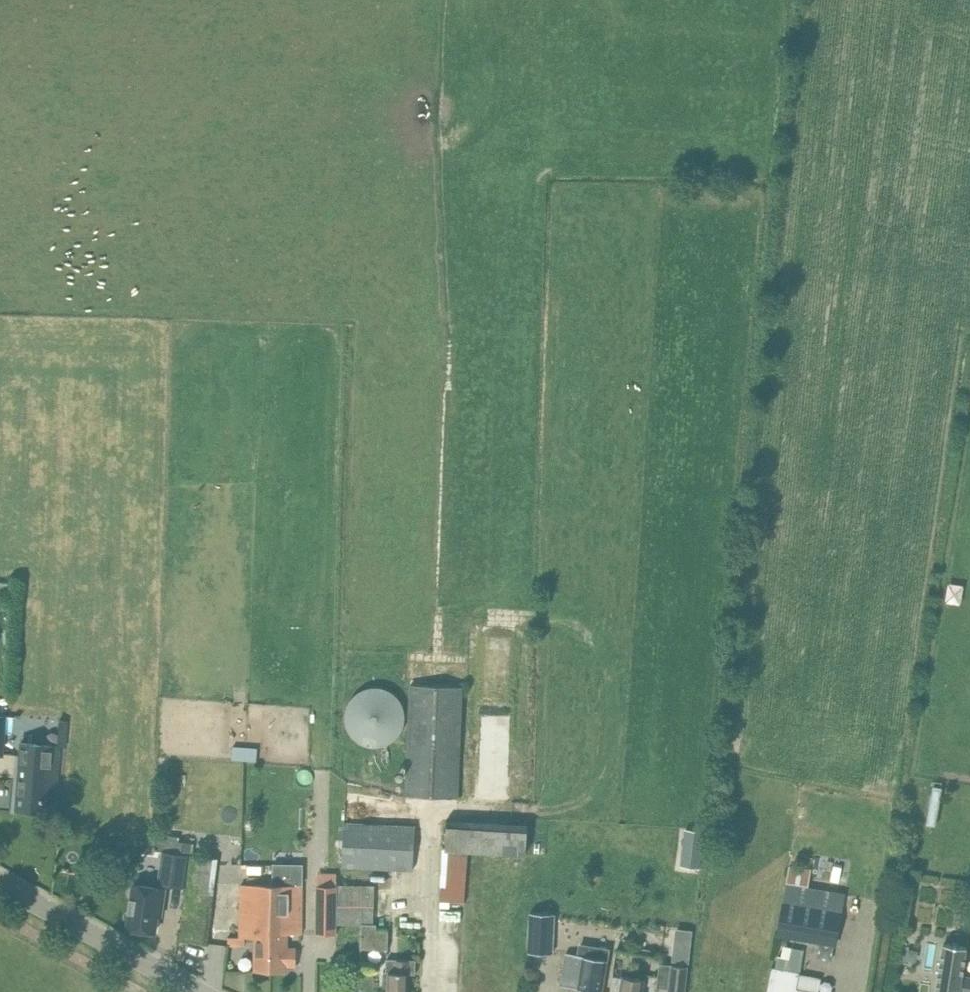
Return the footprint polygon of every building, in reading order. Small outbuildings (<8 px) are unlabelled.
[(962,604),(967,585),(952,581),(947,601),(962,604)] [(347,704),(346,712),(347,721),(351,729),(358,735),(366,739),(374,741),(383,739),(391,735),(397,729),(401,721),(403,712),(401,704),(397,696),(391,689),(383,685),(374,684),(366,685),(358,689),(351,696),(347,704)] [(458,797),(462,685),(409,684),(405,795),(458,797)] [(58,720),(56,744),(59,744),(65,745),(67,721),(58,720)] [(56,781),(58,761),(59,744),(56,744),(21,742),(17,789),(16,809),(41,811),(43,780),(56,781)] [(236,758),(259,758),(258,746),(235,746),(236,758)] [(446,822),(444,852),(523,856),(525,827),(446,822)] [(413,869),(414,827),(343,825),(341,867),(413,869)] [(682,863),(703,866),(709,830),(688,827),(682,863)] [(191,855),(193,843),(177,840),(177,836),(161,833),(159,851),(175,853),(191,855)] [(99,840),(97,853),(108,855),(111,843),(99,840)] [(164,851),(159,883),(183,886),(188,855),(164,851)] [(207,943),(210,923),(219,863),(193,859),(181,939),(207,943)] [(789,868),(782,905),(777,933),(836,943),(844,896),(808,890),(811,872),(789,868)] [(163,904),(165,888),(134,884),(128,927),(156,931),(160,904),(163,904)] [(241,884),(240,937),(255,937),(254,971),(288,971),(288,965),(296,966),(296,947),(288,947),(288,933),(302,933),(302,922),(301,922),(301,884),(241,884)] [(388,948),(388,929),(376,928),(376,924),(372,923),(373,887),(317,886),(316,924),(363,925),(362,947),(388,948)] [(551,949),(553,915),(530,914),(528,948),(551,949)] [(944,944),(936,991),(969,991),(969,976),(963,975),(967,947),(944,944)] [(775,968),(772,967),(767,991),(816,991),(796,988),(803,952),(788,949),(786,959),(777,957),(775,968)] [(607,959),(566,952),(561,985),(582,988),(581,991),(602,991),(607,959)] [(416,959),(416,956),(402,956),(402,959),(387,959),(386,973),(389,973),(388,991),(409,991),(410,973),(416,974),(416,959)] [(671,966),(660,965),(657,988),(669,990),(668,991),(685,991),(688,966),(672,964),(671,966)] [(644,979),(623,976),(620,991),(642,991),(644,979)]
